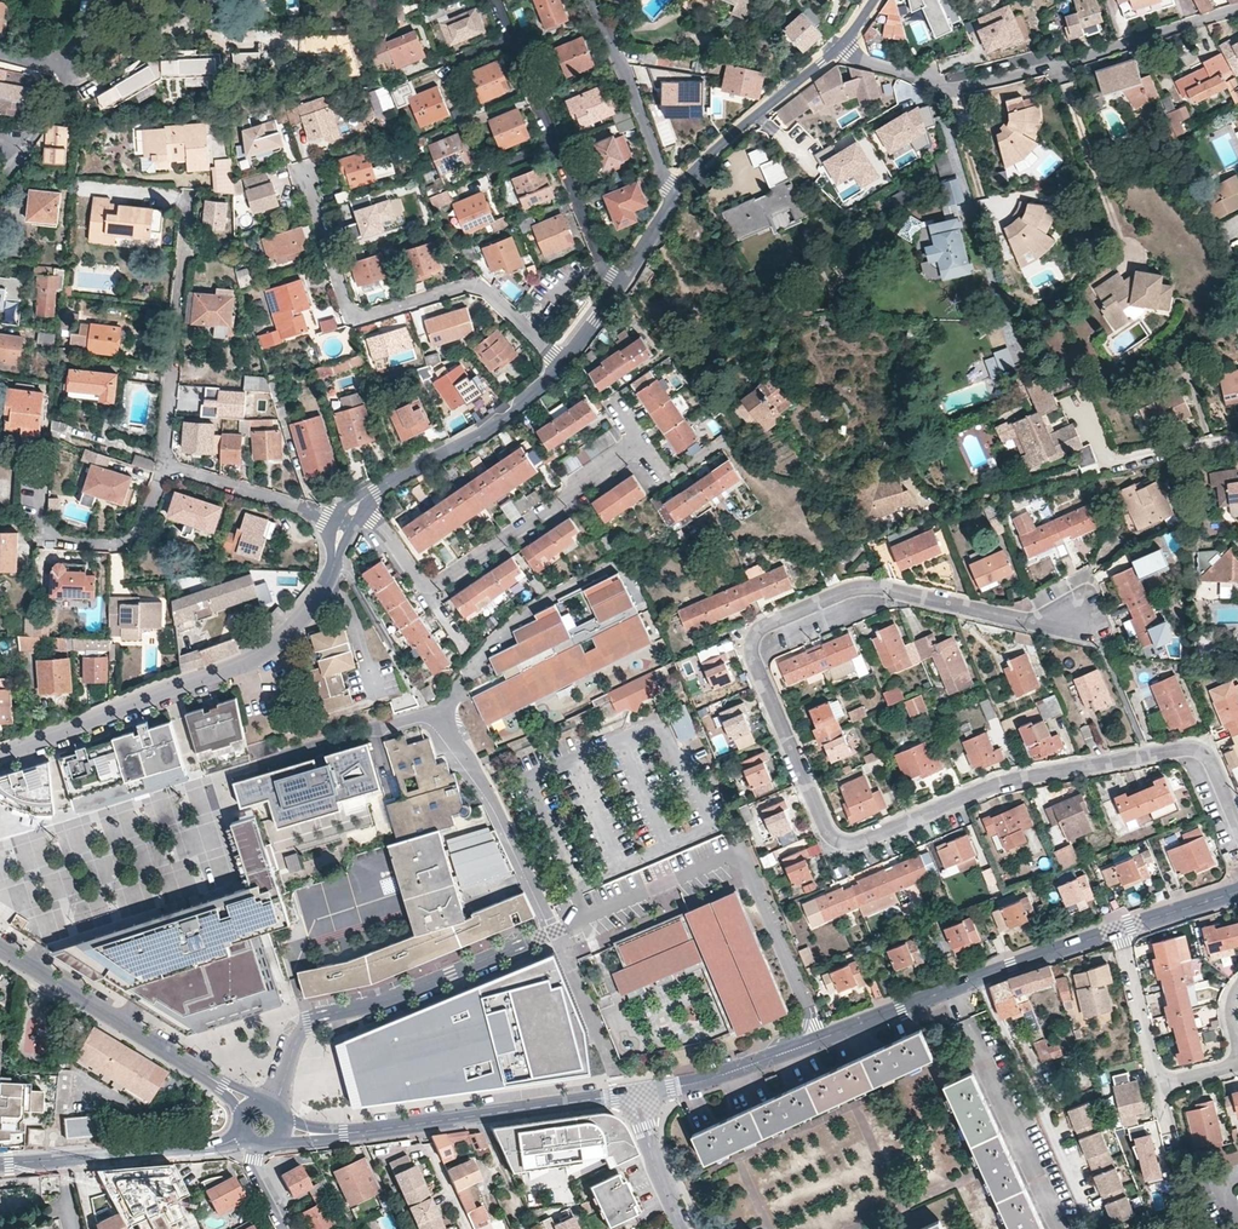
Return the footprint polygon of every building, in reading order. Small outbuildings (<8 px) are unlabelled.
[(540,14),(546,28),(567,19),(559,0),(535,0),(540,14)] [(729,9),(741,14),(747,0),(732,0),(729,9)] [(888,13),(887,23),(895,24),(893,37),(906,39),(896,0),(887,0),(879,11),(888,13)] [(950,0),(942,0),(941,0),(910,0),(915,11),(926,7),(939,37),(955,31),(952,26),(960,22),(950,0)] [(1096,0),(1073,0),(1077,12),(1065,16),(1067,25),(1063,26),(1066,36),(1081,31),(1080,26),(1101,20),(1102,20),(1096,0)] [(1124,3),(1121,5),(1125,19),(1132,16),(1136,6),(1144,4),(1146,12),(1153,10),(1151,3),(1160,0),(1123,0),(1124,3)] [(1160,0),(1151,3),(1153,10),(1168,6),(1160,0)] [(1201,13),(1212,10),(1208,0),(1194,0),(1201,13)] [(397,22),(405,19),(401,3),(395,5),(397,22)] [(425,10),(429,20),(445,14),(442,4),(441,3),(425,10)] [(1021,33),(1008,4),(983,15),(989,28),(982,31),(989,47),(1021,33)] [(1146,12),(1144,4),(1136,6),(1132,16),(1146,12)] [(805,10),(803,12),(816,27),(824,20),(819,15),(810,5),(805,10)] [(456,39),(457,42),(485,30),(481,22),(475,8),(443,22),(439,24),(447,43),(456,39)] [(788,25),(784,29),(795,42),(802,49),(803,51),(806,48),(814,41),(822,34),(816,27),(803,12),(801,14),(788,25)] [(366,19),(359,22),(362,30),(369,27),(366,19)] [(869,25),(863,36),(876,44),(883,33),(869,25)] [(425,56),(415,31),(386,43),(385,39),(374,43),(371,36),(365,38),(368,46),(375,61),(383,58),(388,71),(407,63),(425,56)] [(1067,39),(1082,35),(1081,31),(1066,36),(1067,39)] [(566,76),(594,64),(589,51),(582,36),(558,47),(561,54),(563,59),(560,60),(566,76)] [(1232,46),(1229,41),(1218,46),(1222,52),(1234,75),(1237,72),(1237,43),(1232,46)] [(560,60),(563,59),(561,54),(558,47),(554,48),(560,60)] [(638,62),(642,62),(657,64),(657,59),(657,55),(658,53),(640,49),(638,58),(638,62)] [(1218,91),(1227,87),(1235,104),(1237,103),(1237,81),(1234,75),(1222,52),(1203,62),(1205,68),(1175,82),(1182,98),(1189,95),(1193,102),(1208,95),(1209,98),(1211,99),(1213,100),(1215,100),(1217,99),(1218,97),(1219,96),(1219,94),(1218,91)] [(657,59),(657,64),(673,66),(674,55),(658,53),(657,55),(657,59)] [(224,59),(166,59),(166,75),(187,75),(187,89),(208,89),(208,78),(224,78),(224,59)] [(1112,88),(1113,92),(1122,89),(1130,99),(1129,100),(1136,110),(1147,102),(1146,99),(1159,95),(1150,73),(1139,78),(1133,60),(1095,72),(1102,91),(1112,88)] [(691,70),(700,72),(701,62),(694,61),(692,61),(691,70)] [(705,61),(704,71),(719,73),(720,63),(705,61)] [(472,72),(469,73),(481,101),(503,91),(500,84),(498,80),(503,77),(496,62),(490,65),(472,72)] [(726,75),(723,89),(758,96),(764,71),(755,69),(741,66),(728,64),(726,75)] [(850,68),(854,81),(845,83),(839,66),(830,71),(781,109),(777,112),(787,125),(810,109),(814,114),(827,107),(859,97),(862,107),(882,100),(873,73),(850,68)] [(156,81),(150,67),(100,91),(108,107),(131,96),(135,106),(155,97),(149,85),(156,81)] [(947,73),(948,81),(968,78),(966,68),(947,73)] [(5,72),(3,83),(0,95),(0,112),(7,113),(9,106),(15,107),(24,109),(25,102),(28,87),(30,77),(5,72)] [(503,91),(508,89),(506,83),(503,77),(498,80),(500,84),(503,91)] [(702,81),(659,80),(659,103),(701,103),(702,81)] [(412,92),(409,83),(391,91),(397,106),(406,103),(403,96),(412,92)] [(412,96),(409,98),(421,126),(447,115),(449,114),(437,86),(431,89),(412,96)] [(578,116),(581,124),(613,111),(603,86),(566,101),(571,113),(573,112),(575,111),(578,116)] [(40,90),(28,87),(25,102),(29,103),(40,90)] [(1169,94),(1161,98),(1177,137),(1185,132),(1181,121),(1188,117),(1184,106),(1175,110),(1169,94)] [(485,111),(481,103),(466,109),(469,118),(485,111)] [(919,105),(876,129),(890,152),(911,139),(916,150),(928,145),(924,128),(935,124),(929,106),(920,110),(919,105)] [(1001,130),(1007,138),(998,142),(1004,167),(1024,157),(1038,142),(1035,139),(1039,123),(1037,106),(1011,112),(1009,126),(1005,124),(1001,130)] [(277,124),(287,121),(283,107),(280,107),(273,109),(277,124)] [(292,125),(301,123),(296,107),(287,111),(292,125)] [(302,115),(309,139),(326,134),(328,139),(334,138),(338,136),(332,117),(328,107),(315,111),(302,115)] [(611,115),(615,123),(631,116),(627,108),(611,115)] [(517,109),(490,121),(501,148),(529,137),(525,129),(517,109)] [(469,118),(473,126),(488,119),(485,111),(469,118)] [(615,123),(619,133),(634,126),(631,116),(615,123)] [(282,144),(278,130),(276,131),(274,125),(273,123),(272,120),(260,123),(261,127),(251,129),(248,117),(240,119),(244,155),(256,151),(257,155),(273,151),(272,147),(282,144)] [(45,162),(63,164),(65,146),(66,126),(49,123),(34,145),(45,146),(45,147),(45,162)] [(167,155),(172,154),(172,157),(185,156),(186,160),(186,170),(209,168),(205,124),(151,129),(152,138),(143,138),(145,156),(151,155),(152,159),(153,160),(154,164),(167,164),(167,161),(167,155)] [(151,129),(143,129),(143,138),(152,138),(151,129)] [(429,146),(441,174),(465,164),(469,162),(465,154),(457,134),(429,146)] [(612,136),(593,144),(604,169),(613,165),(616,164),(619,163),(632,157),(623,135),(614,138),(612,136)] [(880,176),(857,140),(824,161),(838,182),(851,173),(861,188),(880,176)] [(1038,142),(1024,157),(1004,167),(1006,172),(1026,163),(1041,146),(1038,142)] [(819,161),(834,151),(829,145),(815,154),(819,161)] [(751,165),(767,162),(764,148),(749,151),(751,165)] [(340,172),(346,170),(350,185),(351,187),(375,179),(367,152),(341,160),(337,160),(340,172)] [(948,155),(935,158),(939,175),(952,171),(948,155)] [(760,166),(772,195),(755,202),(753,197),(722,211),(734,238),(769,222),(767,216),(789,207),(795,221),(805,216),(779,157),(760,166)] [(375,176),(393,173),(392,162),(373,164),(375,176)] [(231,165),(213,167),(215,193),(232,194),(232,182),(231,165)] [(545,187),(549,185),(542,167),(537,169),(543,183),(545,187)] [(537,169),(513,179),(526,207),(553,195),(549,185),(545,187),(543,183),(537,169)] [(344,186),(350,185),(346,170),(340,172),(344,186)] [(1214,183),(1218,190),(1203,198),(1214,219),(1237,207),(1237,199),(1235,192),(1237,190),(1237,171),(1214,183)] [(254,212),(278,204),(270,181),(266,182),(264,175),(244,181),(254,212)] [(399,184),(397,175),(381,179),(384,189),(399,184)] [(423,184),(428,194),(445,187),(441,177),(423,184)] [(957,222),(970,219),(957,177),(943,180),(949,205),(945,206),(949,222),(957,221),(957,222)] [(238,180),(232,182),(232,194),(233,197),(242,194),(238,180)] [(633,213),(631,210),(633,209),(636,208),(645,204),(637,183),(608,195),(606,196),(618,227),(636,220),(633,213)] [(387,199),(393,196),(402,193),(399,184),(384,189),(387,199)] [(334,193),(336,203),(351,199),(348,189),(334,193)] [(30,190),(27,221),(57,223),(60,193),(30,190)] [(451,201),(447,191),(429,198),(433,209),(451,201)] [(481,193),(454,205),(466,232),(493,220),(490,213),(484,198),(481,193)] [(105,234),(109,204),(109,198),(93,196),(88,240),(114,243),(116,234),(105,234)] [(226,204),(206,201),(203,226),(221,228),(223,228),(226,204)] [(357,223),(362,221),(364,227),(366,236),(389,229),(391,228),(382,201),(353,210),(357,223)] [(1029,203),(1019,201),(1017,209),(1013,216),(1017,219),(1020,221),(1026,212),(1029,203)] [(1050,236),(1044,232),(1050,222),(1053,211),(1055,207),(1029,203),(1026,212),(1020,221),(1017,219),(1004,229),(1016,259),(1031,253),(1043,246),(1046,242),(1050,236)] [(163,210),(109,204),(105,234),(116,234),(149,238),(150,231),(160,231),(163,210)] [(567,245),(563,234),(566,233),(568,232),(561,214),(540,223),(534,226),(545,254),(560,248),(567,245)] [(535,223),(532,215),(517,222),(522,233),(531,229),(530,226),(535,223)] [(912,216),(898,235),(913,245),(926,226),(912,216)] [(289,260),(288,254),(296,251),(307,248),(301,226),(261,238),(268,260),(276,258),(278,264),(289,260)] [(968,272),(964,251),(967,250),(964,239),(961,240),(959,230),(931,236),(929,238),(927,241),(927,243),(930,261),(931,264),(933,266),(936,266),(941,266),(944,277),(968,272)] [(566,233),(563,234),(567,245),(573,243),(568,232),(566,233)] [(489,245),(483,248),(494,275),(500,273),(522,264),(511,236),(489,245)] [(1046,242),(1043,246),(1031,253),(1016,259),(1019,267),(1036,258),(1045,251),(1054,240),(1050,236),(1046,242)] [(997,239),(989,241),(994,256),(1002,253),(997,239)] [(388,241),(380,244),(384,254),(391,252),(388,241)] [(411,280),(427,275),(426,271),(438,267),(431,243),(402,252),(411,280)] [(480,259),(477,254),(472,244),(461,249),(471,264),(480,259)] [(387,275),(380,253),(363,258),(361,249),(349,253),(358,284),(387,275)] [(298,257),(296,251),(288,254),(289,260),(298,257)] [(997,265),(1004,262),(1002,253),(994,256),(997,265)] [(658,276),(645,265),(637,280),(648,291),(658,276)] [(54,315),(54,314),(56,289),(62,289),(65,268),(35,267),(34,274),(38,275),(37,288),(39,288),(37,313),(54,315)] [(250,268),(235,272),(239,287),(255,282),(250,268)] [(1136,270),(1134,278),(1126,284),(1119,273),(1094,289),(1105,307),(1101,310),(1111,324),(1126,314),(1123,309),(1130,303),(1143,306),(1145,299),(1169,303),(1170,297),(1172,287),(1161,285),(1162,275),(1136,270)] [(12,299),(20,300),(22,279),(10,277),(8,298),(12,299)] [(292,312),(309,307),(301,279),(265,290),(275,323),(276,322),(278,329),(260,335),(264,348),(283,342),(282,339),(307,331),(301,315),(294,317),(292,312)] [(205,335),(228,337),(232,290),(217,288),(217,292),(204,291),(203,294),(195,293),(193,322),(198,323),(197,330),(205,331),(205,335)] [(187,321),(193,322),(195,293),(188,293),(187,321)] [(1145,299),(1143,306),(1167,310),(1169,303),(1145,299)] [(424,320),(432,345),(475,332),(467,307),(424,320)] [(69,329),(71,329),(72,321),(78,322),(78,314),(60,312),(59,328),(61,328),(60,334),(68,335),(69,329)] [(1111,324),(1114,330),(1129,320),(1126,314),(1111,324)] [(82,341),(81,350),(116,353),(118,340),(121,340),(124,338),(125,334),(122,332),(118,332),(119,328),(91,325),(91,328),(87,327),(86,336),(90,336),(90,341),(82,341)] [(412,347),(405,326),(367,337),(374,359),(412,347)] [(494,372),(502,365),(517,354),(497,329),(474,347),(494,372)] [(37,343),(41,343),(53,345),(54,335),(38,333),(37,343)] [(22,338),(0,335),(0,357),(3,358),(3,362),(19,363),(22,338)] [(620,350),(633,368),(652,355),(640,337),(625,348),(620,350)] [(620,350),(625,348),(619,340),(615,342),(620,350)] [(1029,359),(1021,341),(1007,347),(1008,349),(1015,365),(1029,359)] [(1015,365),(1008,349),(998,352),(1006,373),(1016,369),(1015,365)] [(590,360),(595,357),(590,350),(585,353),(590,360)] [(603,364),(615,379),(633,368),(620,350),(602,363),(603,364)] [(424,357),(426,365),(440,361),(438,353),(424,357)] [(363,363),(361,354),(320,366),(323,376),(363,363)] [(470,396),(466,391),(475,385),(472,381),(460,364),(434,382),(453,409),(470,396)] [(603,364),(589,374),(600,390),(614,380),(615,379),(603,364)] [(1219,374),(1217,367),(1209,369),(1212,385),(1220,383),(1225,404),(1237,401),(1237,370),(1219,374)] [(71,369),(69,389),(101,393),(100,399),(114,400),(116,377),(117,374),(104,373),(83,370),(73,369),(71,369)] [(650,370),(631,384),(650,412),(670,399),(650,370)] [(266,377),(268,382),(275,379),(273,373),(266,375),(266,377)] [(300,381),(298,373),(278,379),(280,386),(300,381)] [(1012,437),(1018,434),(1026,453),(1021,455),(1026,469),(1048,459),(1047,456),(1069,446),(1072,451),(1082,446),(1072,424),(1053,432),(1048,434),(1039,416),(1045,413),(1058,408),(1043,375),(1024,384),(1037,412),(1007,424),(1012,437)] [(268,382),(266,377),(244,376),(244,390),(270,391),(268,382)] [(739,407),(749,421),(755,416),(766,429),(783,417),(781,413),(792,405),(772,377),(743,398),(746,402),(739,407)] [(270,391),(272,398),(276,410),(279,420),(287,417),(275,379),(268,382),(270,391)] [(1165,397),(1159,400),(1152,383),(1126,395),(1133,411),(1138,409),(1142,419),(1145,418),(1150,431),(1152,434),(1165,428),(1163,424),(1176,417),(1178,421),(1190,416),(1184,403),(1178,391),(1165,397)] [(41,414),(42,410),(44,393),(34,391),(34,387),(16,384),(16,389),(0,387),(0,398),(7,399),(5,422),(11,423),(11,429),(39,433),(41,414)] [(478,390),(475,385),(466,391),(470,396),(478,390)] [(1164,395),(1165,397),(1178,391),(1177,389),(1164,395)] [(244,390),(244,392),(218,390),(217,414),(243,416),(245,396),(272,398),(270,391),(244,390)] [(340,397),(344,410),(334,413),(345,448),(358,444),(357,440),(373,434),(363,404),(362,404),(358,391),(340,397)] [(388,409),(402,440),(419,431),(428,447),(442,441),(434,425),(431,427),(416,396),(388,409)] [(586,399),(569,410),(581,428),(598,416),(586,399)] [(650,412),(663,432),(683,419),(670,399),(650,412)] [(479,420),(486,415),(475,400),(468,405),(479,420)] [(845,419),(852,414),(843,401),(836,407),(845,419)] [(279,420),(276,410),(267,412),(267,420),(272,420),(279,420)] [(569,410),(553,420),(565,438),(581,428),(569,410)] [(1048,434),(1053,432),(1045,413),(1039,416),(1048,434)] [(334,463),(327,441),(319,415),(291,424),(305,471),(334,463)] [(663,432),(677,452),(697,439),(683,419),(663,432)] [(59,438),(61,432),(66,433),(67,424),(52,421),(51,420),(50,435),(59,438)] [(220,460),(239,461),(241,436),(250,437),(249,424),(249,420),(239,420),(238,429),(239,435),(222,434),(220,451),(220,460)] [(553,420),(537,431),(550,449),(565,438),(553,420)] [(185,422),(183,449),(220,451),(222,434),(212,434),(213,424),(185,422)] [(1006,422),(995,427),(1001,442),(1012,437),(1007,424),(1006,422)] [(616,444),(607,430),(599,435),(607,449),(616,444)] [(253,432),(254,457),(280,456),(279,431),(253,432)] [(357,440),(358,444),(374,439),(373,434),(357,440)] [(1018,434),(1012,437),(1021,455),(1026,453),(1018,434)] [(607,449),(599,435),(590,441),(599,455),(607,449)] [(599,455),(590,441),(582,446),(592,460),(599,455)] [(529,442),(511,454),(526,477),(538,469),(537,468),(544,464),(529,442)] [(592,460),(582,446),(574,451),(583,466),(592,460)] [(1072,451),(1069,446),(1047,456),(1048,459),(1050,462),(1072,451)] [(903,459),(900,449),(884,452),(885,463),(903,459)] [(109,469),(113,457),(96,451),(92,464),(85,486),(83,490),(101,496),(122,503),(128,487),(130,479),(131,478),(131,477),(109,469)] [(583,466),(574,451),(566,457),(575,471),(583,466)] [(132,463),(152,468),(155,458),(135,453),(132,463)] [(483,459),(486,463),(495,457),(492,453),(483,459)] [(516,484),(526,477),(511,454),(500,461),(513,481),(516,484)] [(575,471),(566,457),(558,462),(567,477),(575,471)] [(474,469),(468,459),(457,466),(464,477),(474,469)] [(725,489),(741,478),(729,459),(713,471),(725,489)] [(516,484),(513,481),(500,461),(490,469),(503,489),(505,492),(516,484)] [(336,470),(334,463),(305,471),(307,478),(336,470)] [(351,489),(361,484),(355,467),(346,470),(351,489)] [(490,469),(479,476),(492,496),(495,499),(505,492),(503,489),(490,469)] [(1237,482),(1237,475),(1236,469),(1209,473),(1211,487),(1217,486),(1220,506),(1230,504),(1231,515),(1235,518),(1237,517),(1237,481),(1237,482)] [(713,471),(697,482),(709,500),(725,489),(713,471)] [(646,494),(633,475),(612,489),(626,508),(646,494)] [(897,475),(879,481),(876,477),(849,497),(866,519),(894,511),(896,508),(903,506),(907,508),(916,505),(904,490),(899,492),(898,486),(901,485),(897,475)] [(479,476),(468,483),(481,503),(484,506),(495,499),(492,496),(479,476)] [(1173,514),(1157,480),(1137,489),(1134,483),(1119,490),(1138,530),(1160,520),(1173,514)] [(697,482),(681,492),(693,510),(709,500),(697,482)] [(468,483),(458,490),(471,510),(473,514),(484,506),(481,503),(468,483)] [(122,503),(126,504),(131,488),(128,487),(122,503)] [(626,508),(612,489),(591,502),(605,522),(626,508)] [(458,490),(447,498),(460,518),(462,521),(473,514),(471,510),(458,490)] [(1011,502),(1015,510),(1041,498),(1037,490),(1011,502)] [(431,499),(435,505),(447,498),(442,491),(431,499)] [(176,492),(169,515),(193,523),(192,526),(212,532),(221,507),(210,503),(192,497),(180,493),(176,492)] [(681,492),(665,503),(671,513),(665,517),(670,525),(693,510),(681,492)] [(49,496),(50,508),(59,507),(58,495),(49,496)] [(447,498),(435,505),(448,525),(451,529),(462,521),(460,518),(447,498)] [(510,521),(522,515),(514,498),(502,504),(510,521)] [(693,510),(697,517),(713,506),(709,500),(693,510)] [(992,504),(984,508),(989,519),(997,515),(992,504)] [(1099,527),(1089,504),(1053,519),(1062,539),(1069,536),(1074,534),(1076,537),(1099,527)] [(435,505),(425,512),(439,532),(441,535),(451,529),(448,525),(435,505)] [(425,512),(414,520),(428,539),(430,543),(441,535),(439,532),(425,512)] [(259,558),(265,538),(262,537),(267,520),(245,513),(240,529),(243,530),(237,552),(242,553),(259,558)] [(1182,520),(1179,513),(1167,519),(1171,526),(1182,520)] [(562,550),(576,540),(573,535),(579,530),(570,517),(549,531),(562,550)] [(998,517),(989,521),(996,534),(1004,531),(998,517)] [(489,519),(482,524),(489,535),(496,529),(489,519)] [(1062,539),(1053,519),(1018,535),(1028,558),(1037,554),(1052,547),(1050,544),(1062,539)] [(270,521),(267,520),(262,537),(265,538),(270,521)] [(414,520),(403,527),(416,547),(419,550),(430,543),(428,539),(414,520)] [(928,531),(913,537),(912,534),(918,532),(915,525),(911,527),(909,528),(887,536),(898,561),(900,565),(917,557),(919,560),(940,552),(932,530),(928,531)] [(545,567),(539,558),(545,553),(549,558),(562,550),(549,531),(521,551),(536,572),(545,567)] [(11,569),(11,547),(17,547),(17,538),(18,532),(0,532),(0,568),(11,569)] [(610,555),(618,550),(607,534),(599,539),(610,555)] [(1063,542),(1062,539),(1050,544),(1052,547),(1063,542)] [(846,555),(852,561),(863,549),(857,543),(846,555)] [(1161,547),(1131,559),(1139,578),(1169,566),(1161,547)] [(1067,575),(1076,571),(1067,549),(1058,554),(1067,575)] [(978,582),(994,576),(995,578),(1011,571),(1002,550),(970,564),(978,582)] [(1203,579),(1217,580),(1218,584),(1231,585),(1231,581),(1237,581),(1237,562),(1230,554),(1226,550),(1200,576),(1203,579)] [(505,589),(517,581),(514,575),(521,570),(512,556),(492,570),(505,589)] [(919,560),(917,557),(900,565),(901,568),(919,560)] [(381,560),(364,572),(376,591),(395,579),(381,560)] [(834,565),(816,561),(827,586),(840,580),(834,565)] [(898,561),(890,564),(896,580),(907,583),(901,568),(900,565),(898,561)] [(51,595),(56,595),(94,597),(95,574),(90,574),(85,574),(86,563),(57,562),(54,566),(54,570),(52,570),(52,573),(51,595)] [(763,573),(759,563),(743,570),(747,580),(763,573)] [(792,588),(783,565),(763,573),(747,580),(756,600),(763,596),(768,595),(769,598),(792,588)] [(1129,610),(1149,601),(1134,566),(1111,576),(1123,604),(1126,602),(1129,610)] [(505,589),(492,570),(472,584),(481,596),(487,593),(491,598),(505,589)] [(536,572),(529,578),(539,595),(547,590),(536,572)] [(596,616),(600,625),(636,607),(619,573),(583,591),(596,616)] [(215,610),(221,608),(258,595),(251,574),(241,578),(196,592),(182,597),(172,601),(175,623),(196,616),(197,620),(214,614),(213,610),(215,610)] [(995,578),(994,576),(978,582),(979,585),(995,578)] [(395,579),(376,591),(389,610),(407,598),(395,579)] [(756,600),(747,580),(713,595),(723,618),(746,608),(744,604),(748,603),(756,600)] [(269,582),(259,582),(258,598),(269,598),(269,582)] [(464,616),(478,606),(475,601),(481,596),(472,584),(451,598),(464,616)] [(1184,594),(1180,587),(1169,592),(1172,598),(1184,594)] [(182,597),(181,593),(171,595),(172,601),(182,597)] [(723,618),(713,595),(678,610),(686,630),(694,626),(697,624),(698,628),(723,618)] [(389,610),(401,628),(419,616),(407,598),(389,610)] [(139,638),(139,627),(161,627),(161,602),(139,601),(138,603),(121,603),(120,605),(109,605),(109,633),(109,635),(121,636),(121,638),(139,638)] [(276,606),(271,601),(264,608),(269,612),(276,606)] [(1133,618),(1130,619),(1142,647),(1164,637),(1149,601),(1129,610),(1133,618)] [(489,658),(498,674),(518,664),(571,637),(567,631),(554,605),(536,615),(535,620),(513,632),(518,643),(489,658)] [(285,612),(278,606),(266,618),(274,624),(285,612)] [(596,616),(567,631),(571,637),(518,664),(522,672),(580,642),(585,654),(598,647),(593,637),(638,613),(636,607),(600,625),(596,616)] [(472,698),(487,727),(652,643),(638,613),(593,637),(598,647),(585,654),(580,642),(522,672),(472,698)] [(258,617),(259,621),(263,633),(270,628),(266,618),(265,614),(258,617)] [(419,616),(401,628),(414,647),(416,646),(432,635),(419,616)] [(312,630),(307,631),(308,637),(311,636),(320,666),(307,670),(307,668),(302,669),(303,675),(306,674),(314,697),(311,699),(312,705),(321,702),(320,698),(343,691),(344,694),(350,693),(348,687),(344,688),(339,670),(351,666),(352,669),(359,667),(357,661),(353,662),(342,626),(345,625),(343,619),(339,620),(339,623),(313,632),(312,630)] [(40,636),(44,636),(44,620),(33,620),(33,636),(40,636)] [(921,661),(913,643),(903,647),(894,624),(876,632),(878,637),(874,639),(885,666),(895,661),(899,670),(921,661)] [(397,644),(403,640),(397,631),(391,635),(397,644)] [(1034,647),(1030,636),(1015,632),(1014,639),(1015,642),(1034,647)] [(858,655),(849,633),(821,645),(822,647),(815,650),(823,670),(828,681),(856,669),(851,658),(858,655)] [(18,635),(19,649),(39,649),(40,636),(33,636),(18,635)] [(416,646),(425,659),(441,648),(432,635),(416,646)] [(40,636),(39,649),(67,650),(67,637),(44,636),(40,636)] [(72,637),(73,650),(87,650),(87,638),(72,637)] [(204,664),(215,660),(227,655),(239,649),(234,637),(200,650),(204,664)] [(971,683),(952,638),(936,644),(934,638),(928,640),(926,637),(913,643),(921,661),(934,656),(949,693),(971,683)] [(87,638),(87,650),(109,650),(109,639),(101,639),(87,638)] [(425,659),(435,673),(451,662),(441,648),(425,659)] [(200,650),(197,651),(182,656),(179,657),(181,670),(204,664),(200,650)] [(778,663),(788,685),(806,677),(820,671),(823,670),(815,650),(807,654),(806,651),(778,663)] [(1107,652),(1111,661),(1122,664),(1128,661),(1126,655),(1107,652)] [(725,653),(702,663),(713,688),(733,680),(725,663),(728,661),(725,653)] [(1016,695),(1038,686),(1026,658),(1025,654),(1008,661),(1010,666),(1004,668),(1016,695)] [(84,658),(84,680),(106,680),(106,657),(84,658)] [(40,684),(56,682),(57,690),(70,689),(67,658),(38,661),(40,684)] [(885,666),(889,674),(899,670),(895,661),(885,666)] [(663,677),(659,668),(591,700),(594,707),(612,699),(620,695),(626,708),(627,708),(628,705),(638,700),(642,700),(660,691),(655,680),(663,677)] [(1097,670),(1075,679),(1086,706),(1090,704),(1092,709),(1111,702),(1097,670)] [(823,677),(820,671),(806,677),(808,683),(823,677)] [(1128,672),(1119,676),(1126,691),(1135,687),(1128,672)] [(1173,675),(1150,686),(1166,722),(1169,728),(1178,725),(1183,722),(1185,726),(1194,722),(1177,684),(1173,675)] [(1209,691),(1223,725),(1226,724),(1228,728),(1230,735),(1237,732),(1237,697),(1236,693),(1237,692),(1237,684),(1233,686),(1231,681),(1209,691)] [(40,684),(41,692),(57,690),(56,682),(40,684)] [(428,685),(421,689),(426,700),(434,696),(428,685)] [(883,692),(889,705),(904,699),(898,686),(883,692)] [(8,690),(0,690),(0,721),(11,721),(10,709),(8,690)] [(385,703),(390,715),(420,705),(410,690),(402,692),(403,695),(391,699),(392,702),(385,703)] [(683,693),(665,700),(683,740),(700,733),(683,693)] [(1055,698),(1054,694),(1035,703),(1037,706),(1044,703),(1055,698)] [(249,761),(236,697),(218,702),(216,695),(208,698),(209,705),(210,706),(204,708),(203,706),(186,712),(201,761),(205,775),(249,761)] [(620,695),(612,699),(618,712),(626,708),(620,695)] [(915,715),(926,710),(920,695),(908,701),(915,715)] [(1055,698),(1044,703),(1050,717),(1051,719),(1063,714),(1055,698)] [(987,720),(995,717),(987,699),(980,702),(987,720)] [(829,701),(809,709),(817,727),(813,729),(817,737),(840,728),(829,701)] [(744,702),(720,713),(731,739),(751,730),(743,713),(747,711),(744,702)] [(1044,703),(1037,706),(1043,719),(1050,717),(1044,703)] [(849,713),(852,722),(866,717),(867,716),(862,707),(849,713)] [(862,736),(870,732),(865,719),(856,723),(862,736)] [(1057,733),(1050,736),(1043,719),(1020,729),(1024,740),(1030,755),(1039,752),(1045,750),(1047,753),(1063,746),(1057,733)] [(187,774),(171,721),(150,727),(148,720),(138,723),(140,729),(113,737),(114,740),(87,748),(86,745),(76,748),(78,752),(59,757),(65,775),(75,808),(168,780),(187,774)] [(1087,747),(1098,743),(1090,724),(1080,728),(1087,747)] [(820,745),(824,743),(831,761),(851,752),(840,728),(817,737),(820,745)] [(999,747),(993,750),(985,731),(963,741),(968,753),(974,766),(981,763),(987,761),(989,765),(1003,758),(999,747)] [(1230,735),(1234,744),(1231,745),(1232,749),(1224,753),(1230,768),(1237,765),(1237,732),(1230,735)] [(403,745),(408,743),(405,734),(396,737),(400,739),(403,745)] [(385,805),(397,841),(438,829),(466,820),(467,821),(474,817),(475,816),(473,811),(474,811),(476,809),(477,807),(477,805),(476,803),(474,802),(472,801),(470,801),(468,802),(453,773),(450,774),(445,761),(437,763),(429,742),(428,740),(427,739),(424,738),(414,742),(408,743),(403,745),(400,739),(396,737),(384,741),(401,799),(391,803),(385,805)] [(315,756),(234,781),(242,806),(262,800),(272,797),(278,818),(276,818),(278,827),(343,807),(340,799),(383,786),(368,740),(325,753),(328,761),(317,765),(315,756)] [(938,758),(931,760),(923,742),(901,752),(906,763),(912,776),(919,773),(925,770),(927,775),(942,769),(938,758)] [(770,780),(771,779),(764,762),(767,760),(764,752),(741,762),(752,788),(770,780)] [(884,766),(880,757),(866,763),(869,772),(884,766)] [(50,775),(49,761),(37,764),(37,767),(40,770),(44,773),(50,775)] [(725,780),(731,777),(727,768),(725,769),(722,763),(718,765),(725,780)] [(26,774),(37,767),(37,764),(24,767),(26,774)] [(50,775),(44,773),(40,770),(37,767),(26,774),(24,767),(10,771),(10,772),(0,776),(0,802),(3,804),(10,807),(16,801),(22,803),(27,804),(31,805),(35,806),(39,806),(50,806),(53,806),(50,775)] [(160,789),(189,781),(187,774),(168,780),(75,808),(76,813),(104,806),(136,796),(160,789)] [(878,791),(871,794),(863,776),(841,787),(847,802),(850,808),(847,810),(851,821),(885,806),(878,791)] [(1149,787),(1140,790),(1153,818),(1177,808),(1163,776),(1154,780),(1156,784),(1149,787)] [(752,788),(755,795),(772,788),(770,780),(752,788)] [(1124,819),(1134,816),(1138,825),(1153,818),(1140,790),(1132,794),(1126,797),(1124,793),(1115,797),(1124,819)] [(1053,824),(1059,821),(1067,838),(1088,829),(1089,828),(1083,814),(1081,808),(1085,806),(1080,795),(1047,809),(1053,824)] [(761,809),(765,817),(773,836),(792,827),(784,809),(787,808),(784,800),(761,809)] [(54,814),(53,806),(50,806),(39,806),(35,806),(31,805),(27,804),(22,803),(16,801),(10,807),(19,811),(31,814),(40,815),(53,814),(54,814)] [(749,805),(741,807),(744,820),(752,818),(749,805)] [(1023,805),(1003,813),(1002,811),(984,819),(990,834),(998,830),(1006,848),(1024,839),(1019,829),(1031,824),(1023,805)] [(1170,821),(1180,818),(1178,809),(1167,812),(1170,821)] [(258,824),(255,815),(227,822),(247,885),(154,916),(49,950),(137,1004),(188,1036),(284,1009),(280,998),(257,931),(262,930),(278,925),(289,922),(258,824)] [(765,817),(755,822),(764,840),(773,836),(765,817)] [(1057,824),(1045,829),(1052,845),(1064,840),(1057,824)] [(492,825),(449,840),(464,884),(507,869),(492,825)] [(454,882),(438,829),(397,841),(390,843),(397,864),(402,883),(409,905),(417,930),(418,934),(349,960),(318,968),(320,974),(301,979),(307,1000),(321,996),(352,988),(424,963),(423,960),(419,946),(445,937),(446,939),(451,942),(454,950),(484,937),(505,928),(520,921),(535,915),(524,890),(472,913),(474,916),(466,919),(457,892),(454,882)] [(1201,868),(1212,863),(1198,829),(1183,835),(1186,843),(1169,850),(1178,873),(1194,867),(1200,864),(1201,868)] [(937,850),(945,867),(975,855),(966,834),(947,843),(948,846),(937,850)] [(1070,846),(1055,852),(1062,869),(1077,863),(1070,846)] [(805,848),(782,858),(793,884),(812,876),(805,858),(808,857),(805,848)] [(297,850),(285,854),(291,871),(303,867),(297,850)] [(1156,861),(1151,850),(1140,854),(1145,865),(1156,861)] [(765,868),(777,862),(772,851),(759,857),(765,868)] [(935,870),(929,852),(921,855),(927,873),(935,870)] [(1140,854),(1140,853),(1101,870),(1108,885),(1121,880),(1122,883),(1139,876),(1141,879),(1150,875),(1145,865),(1140,854)] [(886,872),(894,891),(929,876),(920,854),(892,866),(894,869),(886,872)] [(987,886),(996,882),(990,867),(981,871),(987,886)] [(859,906),(862,915),(898,900),(894,891),(886,872),(885,868),(856,881),(858,884),(851,887),(859,906)] [(1171,871),(1162,875),(1168,892),(1178,888),(1171,871)] [(1057,885),(1065,904),(1083,897),(1085,901),(1094,897),(1084,874),(1057,885)] [(765,927),(747,886),(737,890),(745,908),(733,914),(735,918),(739,917),(742,917),(745,919),(747,920),(748,925),(748,928),(747,930),(744,933),(745,936),(752,932),(765,927)] [(802,904),(811,926),(859,906),(851,887),(843,890),(842,887),(802,904)] [(745,908),(737,890),(699,906),(701,912),(693,915),(690,910),(617,941),(624,957),(630,954),(633,960),(614,968),(622,985),(624,984),(628,993),(644,986),(640,977),(652,972),(656,981),(672,974),(668,965),(681,960),(684,969),(701,962),(697,953),(713,946),(736,999),(737,999),(744,1014),(748,1012),(750,1017),(775,1006),(745,936),(744,933),(747,930),(748,928),(748,925),(747,920),(745,919),(742,917),(739,917),(735,918),(733,914),(745,908)] [(1111,911),(1120,907),(1112,890),(1104,894),(1111,911)] [(1104,894),(1095,898),(1102,915),(1111,911),(1104,894)] [(991,910),(999,930),(1026,920),(1028,923),(1037,920),(1027,896),(991,910)] [(1042,903),(1036,906),(1039,913),(1045,910),(1042,903)] [(944,927),(952,947),(970,940),(971,944),(980,940),(970,917),(944,927)] [(1235,924),(1228,925),(1232,943),(1237,942),(1237,923),(1235,924)] [(1212,925),(1202,927),(1210,958),(1234,952),(1232,943),(1228,925),(1219,928),(1213,929),(1212,925)] [(782,1003),(752,932),(745,936),(775,1006),(782,1003)] [(998,954),(1006,951),(999,934),(990,938),(998,954)] [(423,960),(424,963),(454,950),(451,942),(446,939),(445,937),(419,946),(423,960)] [(1156,950),(1157,956),(1153,958),(1155,967),(1155,968),(1178,962),(1172,937),(1154,942),(1156,950)] [(923,962),(913,938),(887,949),(895,969),(913,962),(914,965),(923,962)] [(990,938),(982,941),(989,958),(998,954),(990,938)] [(736,999),(713,946),(697,953),(701,962),(730,1030),(752,1021),(750,1017),(748,1012),(744,1014),(737,999),(736,999)] [(805,948),(799,951),(805,966),(812,963),(805,948)] [(557,960),(395,1026),(337,1049),(355,1112),(419,1102),(593,1079),(588,1034),(571,996),(557,960)] [(866,983),(856,960),(821,975),(829,992),(838,989),(838,990),(857,983),(858,987),(866,983)] [(1084,1015),(1110,1009),(1103,983),(1111,981),(1106,962),(1088,967),(1088,969),(1073,973),(1084,1015)] [(1158,978),(1163,977),(1164,983),(1166,990),(1184,986),(1178,962),(1155,968),(1158,978)] [(1028,993),(1027,990),(1054,979),(1049,966),(1049,965),(1009,979),(1019,1002),(1025,1000),(1023,994),(1028,993)] [(884,976),(876,979),(883,997),(896,991),(888,972),(883,974),(884,976)] [(1065,976),(1054,979),(1072,1026),(1076,1026),(1071,1006),(1065,976)] [(875,1000),(883,997),(876,979),(868,983),(875,1000)] [(1002,1016),(1011,1013),(1020,1009),(1023,1018),(1033,1042),(1035,1042),(1042,1061),(1051,1057),(1044,1039),(1028,999),(1025,1000),(1019,1002),(1009,979),(989,986),(995,1001),(997,1001),(1002,1016)] [(1166,990),(1168,998),(1169,1004),(1165,1005),(1167,1015),(1190,1009),(1184,986),(1166,990)] [(1011,1013),(1014,1021),(1023,1018),(1020,1009),(1011,1013)] [(1170,1024),(1174,1023),(1176,1030),(1178,1037),(1196,1033),(1190,1009),(1167,1015),(1170,1024)] [(73,1056),(97,1071),(112,1080),(147,1102),(166,1072),(109,1037),(91,1027),(73,1056)] [(919,1029),(863,1056),(875,1082),(932,1056),(919,1029)] [(1179,1062),(1202,1056),(1196,1033),(1178,1037),(1179,1044),(1181,1051),(1177,1052),(1179,1062)] [(1057,1042),(1053,1044),(1050,1037),(1044,1039),(1051,1057),(1062,1053),(1057,1042)] [(863,1056),(806,1082),(818,1108),(875,1082),(863,1056)] [(944,1084),(970,1141),(997,1128),(971,1071),(944,1084)] [(22,1144),(22,1133),(23,1125),(22,1125),(22,1113),(44,1115),(44,1104),(37,1104),(38,1093),(31,1093),(20,1092),(21,1085),(9,1085),(10,1080),(0,1080),(0,1145),(22,1144)] [(1136,1080),(1113,1086),(1125,1137),(1139,1133),(1134,1113),(1143,1111),(1136,1080)] [(806,1082),(750,1108),(762,1134),(818,1108),(806,1082)] [(1233,1096),(1222,1099),(1226,1115),(1237,1112),(1233,1096)] [(1195,1145),(1221,1138),(1211,1100),(1200,1103),(1201,1107),(1195,1109),(1187,1111),(1195,1145)] [(1109,1158),(1099,1130),(1087,1102),(1067,1110),(1078,1138),(1083,1136),(1094,1164),(1105,1192),(1100,1193),(1111,1222),(1132,1214),(1120,1185),(1109,1158)] [(750,1108),(693,1134),(705,1160),(762,1134),(750,1108)] [(63,1118),(65,1139),(88,1137),(97,1135),(97,1122),(96,1116),(76,1117),(63,1118)] [(601,1120),(493,1135),(513,1180),(605,1165),(609,1175),(639,1161),(625,1131),(619,1125),(610,1121),(601,1120)] [(1230,1128),(1232,1142),(1237,1141),(1237,1136),(1236,1127),(1230,1128)] [(27,1142),(26,1145),(43,1146),(44,1133),(44,1129),(28,1128),(27,1142)] [(970,1141),(996,1197),(1023,1185),(997,1128),(970,1141)] [(474,1149),(486,1147),(480,1132),(468,1134),(467,1134),(474,1149)] [(443,1135),(430,1136),(440,1158),(451,1153),(450,1151),(444,1136),(443,1135)] [(1083,1136),(1078,1138),(1089,1165),(1094,1164),(1083,1136)] [(411,1167),(406,1156),(389,1164),(402,1193),(420,1185),(422,1184),(416,1171),(413,1172),(411,1167)] [(365,1157),(361,1159),(334,1172),(337,1178),(349,1204),(357,1201),(380,1189),(365,1157)] [(464,1186),(465,1185),(477,1179),(479,1178),(473,1165),(470,1159),(461,1163),(448,1169),(446,1170),(455,1190),(464,1186)] [(1094,1164),(1089,1165),(1100,1193),(1105,1192),(1094,1164)] [(127,1228),(136,1224),(180,1200),(190,1195),(175,1165),(169,1165),(97,1172),(127,1228)] [(284,1184),(292,1196),(306,1188),(311,1196),(328,1187),(324,1178),(311,1186),(302,1168),(300,1165),(280,1175),(284,1184)] [(588,1187),(593,1197),(599,1211),(607,1227),(611,1225),(619,1221),(635,1214),(631,1205),(635,1203),(632,1198),(626,1186),(623,1179),(620,1181),(616,1175),(615,1174),(588,1187)] [(220,1184),(231,1179),(229,1176),(223,1179),(221,1177),(219,1177),(216,1177),(220,1184)] [(205,1192),(217,1214),(244,1199),(234,1177),(231,1179),(220,1184),(216,1177),(211,1177),(202,1181),(207,1191),(205,1192)] [(426,1199),(420,1185),(402,1193),(412,1216),(433,1207),(429,1198),(426,1199)] [(1011,1228),(1043,1228),(1023,1185),(996,1197),(1011,1228)] [(481,1205),(474,1208),(469,1199),(465,1190),(464,1186),(455,1190),(466,1215),(472,1226),(485,1220),(487,1218),(481,1205)] [(331,1226),(323,1210),(328,1208),(325,1201),(333,1197),(328,1187),(311,1196),(312,1198),(316,1205),(301,1214),(305,1221),(309,1228),(325,1228),(331,1226)] [(180,1200),(136,1224),(138,1228),(193,1228),(180,1200)] [(375,1211),(377,1214),(382,1226),(394,1220),(387,1205),(375,1211)] [(433,1207),(412,1216),(418,1228),(440,1228),(434,1216),(436,1215),(433,1207)] [(96,1225),(97,1228),(124,1228),(117,1214),(114,1216),(96,1225)] [(533,1223),(536,1228),(576,1228),(571,1218),(554,1226),(549,1215),(533,1223)] [(473,1228),(490,1228),(485,1220),(472,1226),(473,1228)] [(938,1220),(918,1228),(942,1228),(938,1220)]
